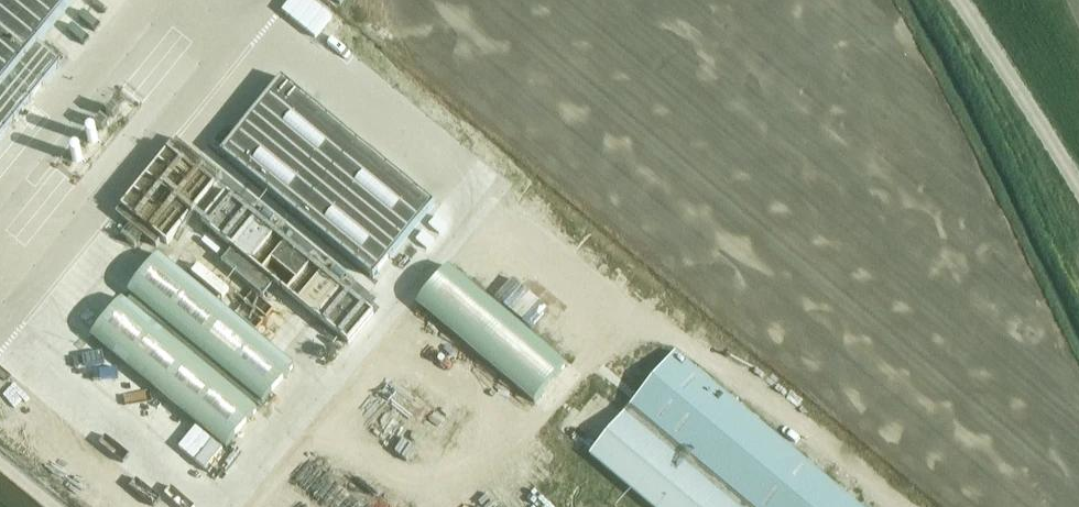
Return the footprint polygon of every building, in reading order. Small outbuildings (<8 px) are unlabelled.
[(61,69),(37,49),(78,0),(0,0),(0,142),(61,69)] [(282,80),(221,155),(373,280),(435,206),(282,80)] [(159,257),(128,294),(263,406),(294,368),(159,257)] [(448,268),(417,305),(534,404),(566,367),(448,268)] [(122,301),(91,338),(226,450),(257,413),(122,301)] [(624,414),(735,506),(857,506),(675,354),(624,414)] [(624,414),(589,456),(650,506),(735,506),(624,414)] [(595,468),(586,479),(585,484),(571,500),(583,502),(582,506),(642,506),(595,468)]
